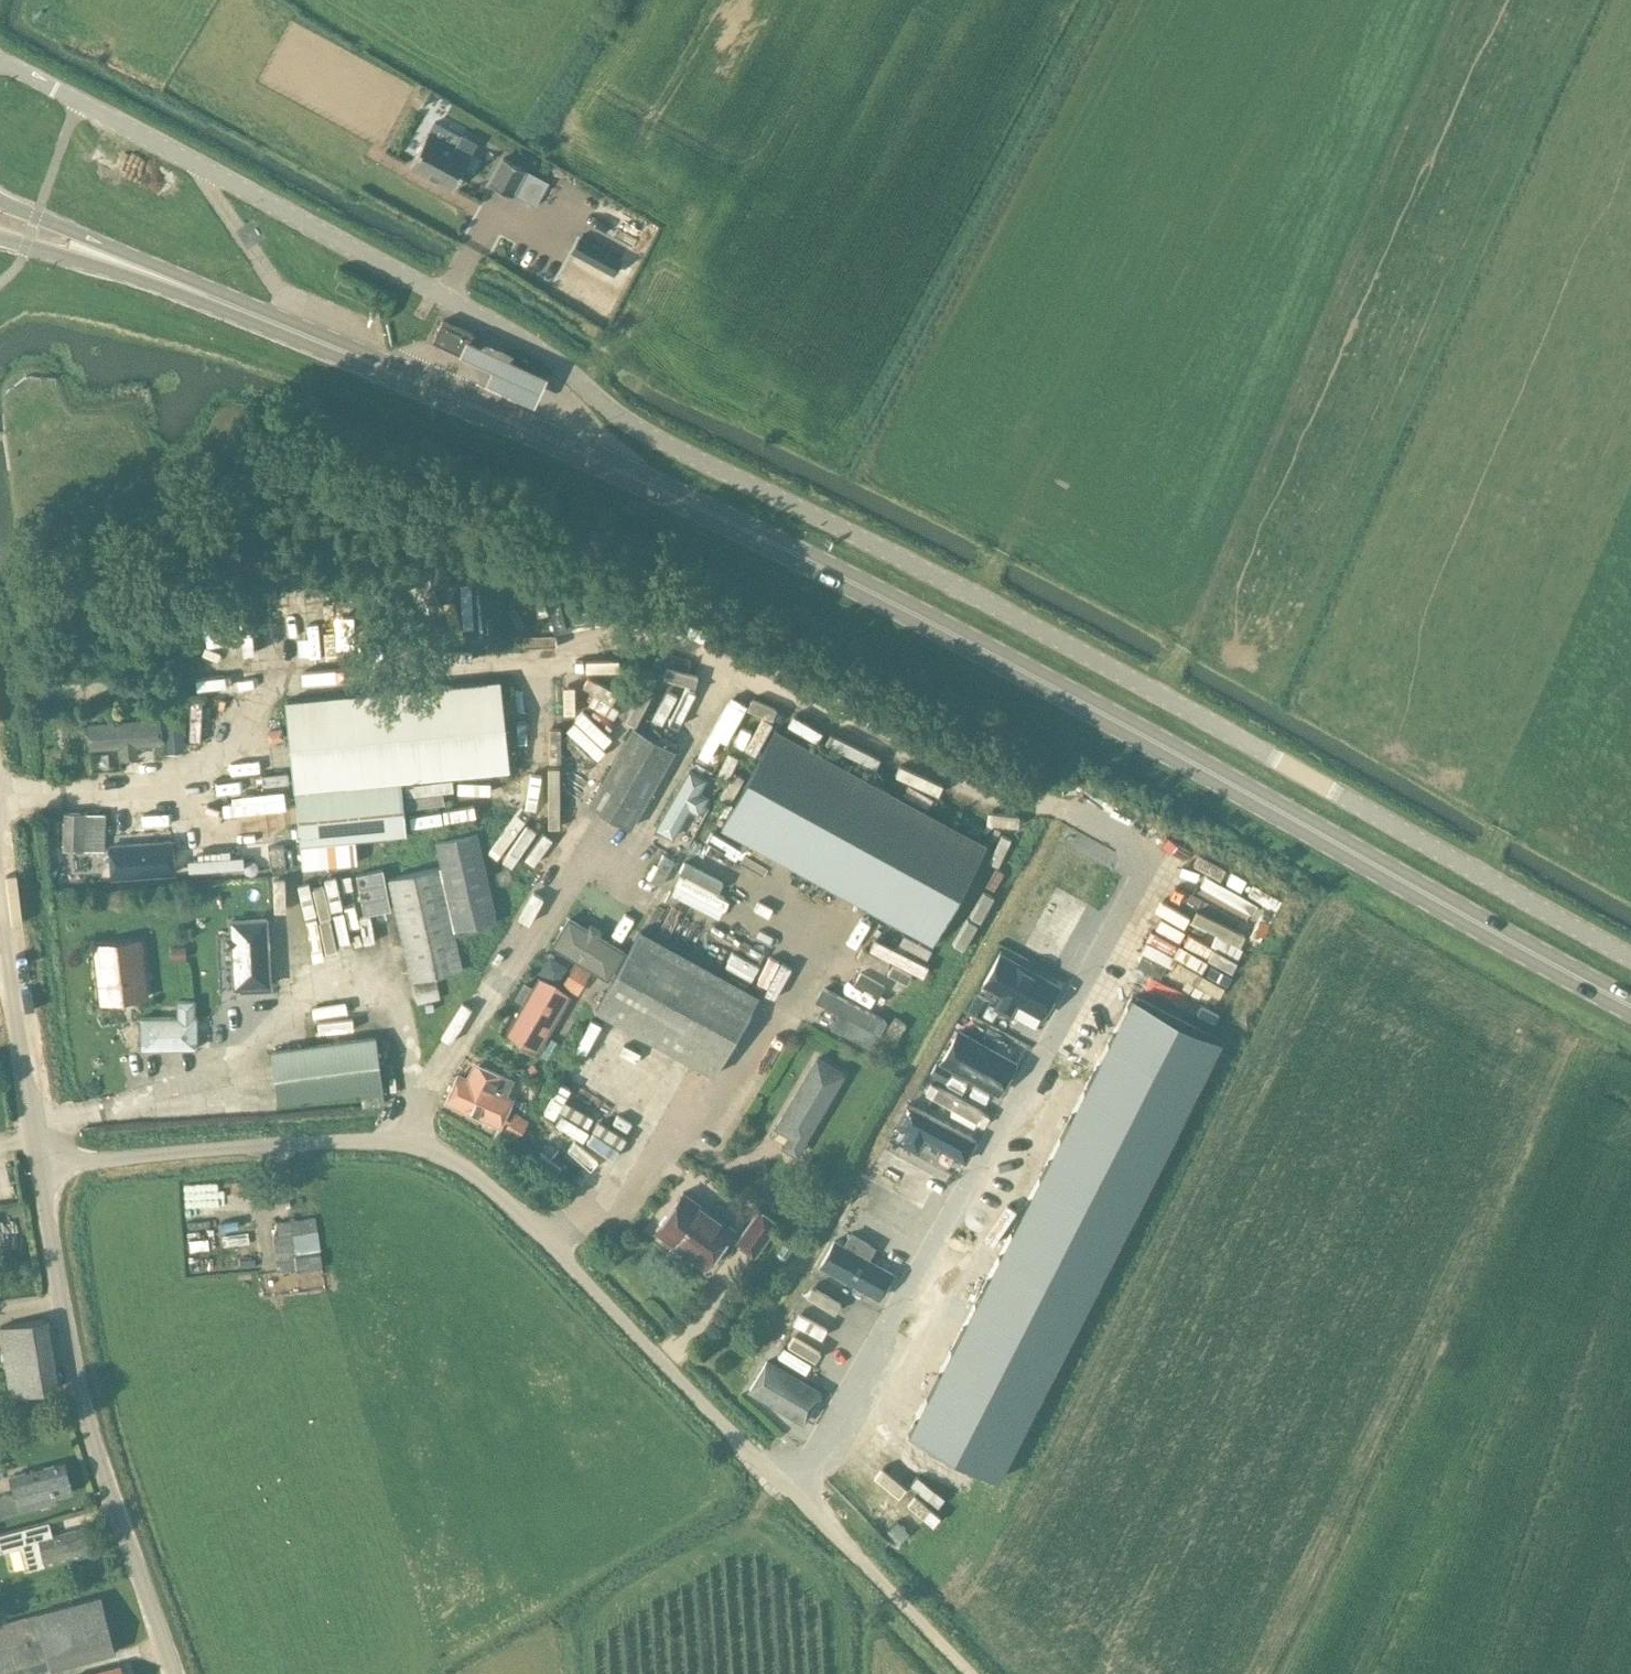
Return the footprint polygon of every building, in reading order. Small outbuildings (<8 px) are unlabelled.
[(427,134),(410,165),(453,188),(470,157),(468,156),(476,143),(462,135),(455,149),(427,134)] [(503,157),(489,183),(511,195),(513,193),(525,169),(503,157)] [(525,169),(513,193),(536,205),(549,181),(525,169)] [(573,253),(613,275),(621,260),(581,238),(573,253)] [(443,320),(433,341),(464,355),(474,334),(443,320)] [(547,381),(466,344),(460,358),(472,364),(493,373),(489,381),(486,387),(534,410),(537,402),(545,386),(547,381)] [(326,646),(327,612),(305,611),(304,645),(326,646)] [(288,701),(303,868),(357,863),(355,839),(407,834),(402,780),(510,770),(501,681),(288,701)] [(189,733),(198,734),(201,694),(192,693),(189,733)] [(594,744),(607,722),(576,703),(562,725),(594,744)] [(159,716),(85,721),(87,749),(88,748),(118,745),(118,757),(137,756),(136,744),(161,743),(159,716)] [(181,718),(162,720),(165,752),(184,750),(181,718)] [(634,725),(589,805),(630,828),(675,748),(634,725)] [(987,842),(775,727),(721,828),(932,943),(987,842)] [(275,729),(246,734),(247,744),(276,739),(275,729)] [(690,770),(657,828),(673,837),(690,807),(698,812),(707,797),(698,792),(706,779),(690,770)] [(438,780),(439,803),(490,802),(489,779),(438,780)] [(906,785),(902,796),(928,805),(932,794),(906,785)] [(65,812),(63,849),(105,850),(106,814),(65,812)] [(706,823),(692,844),(719,862),(734,841),(706,823)] [(498,920),(478,832),(436,841),(441,867),(389,878),(412,979),(464,969),(455,929),(498,920)] [(171,838),(107,842),(110,878),(174,873),(171,838)] [(188,873),(244,868),(242,848),(187,852),(188,873)] [(661,854),(650,876),(662,882),(674,860),(661,854)] [(290,914),(290,879),(274,880),(275,914),(290,914)] [(593,888),(582,907),(631,937),(643,919),(593,888)] [(1003,905),(963,975),(1036,1016),(1074,944),(1003,905)] [(1217,914),(1211,924),(1260,952),(1266,942),(1217,914)] [(587,926),(568,915),(552,945),(609,980),(626,949),(600,933),(603,928),(590,921),(587,926)] [(1186,960),(1194,951),(1162,922),(1154,931),(1186,960)] [(280,925),(284,981),(297,981),(294,925),(280,925)] [(641,930),(612,983),(597,1010),(714,1075),(759,995),(641,930)] [(94,946),(101,1001),(148,996),(141,941),(94,946)] [(1151,942),(1144,952),(1180,978),(1187,969),(1151,942)] [(1218,973),(1226,951),(1217,947),(1209,969),(1218,973)] [(753,980),(761,966),(732,950),(725,964),(753,980)] [(578,994),(591,970),(575,961),(562,985),(578,994)] [(229,964),(231,995),(274,993),(272,962),(229,964)] [(1170,991),(1175,979),(1143,965),(1137,977),(1170,991)] [(873,1007),(885,983),(859,969),(847,993),(873,1007)] [(1194,971),(1190,983),(1223,994),(1227,982),(1194,971)] [(1036,1016),(963,975),(927,1043),(1001,1084),(1036,1016)] [(525,1002),(508,1032),(538,1050),(569,996),(539,979),(533,988),(525,984),(518,998),(525,1002)] [(823,985),(816,999),(840,1012),(832,1026),(872,1047),(888,1020),(823,985)] [(904,1427),(992,1472),(1215,1035),(1126,990),(904,1427)] [(1175,997),(1170,1010),(1203,1022),(1210,1002),(1199,998),(1196,1005),(1175,997)] [(139,1016),(140,1049),(196,1047),(195,999),(177,999),(177,1015),(139,1016)] [(295,1016),(298,1037),(385,1027),(382,1005),(295,1016)] [(589,1020),(574,1048),(582,1053),(598,1024),(589,1020)] [(377,1035),(271,1049),(278,1103),(383,1090),(377,1035)] [(1001,1084),(927,1043),(890,1111),(964,1153),(1001,1084)] [(611,1087),(644,1105),(665,1066),(631,1048),(611,1087)] [(609,1050),(599,1070),(606,1074),(617,1055),(609,1050)] [(789,1134),(782,1146),(798,1155),(847,1072),(817,1055),(775,1126),(789,1134)] [(457,1072),(444,1101),(500,1127),(514,1097),(497,1089),(503,1074),(474,1060),(466,1075),(457,1071),(457,1072)] [(559,1136),(566,1126),(552,1118),(571,1087),(557,1079),(532,1120),(559,1136)] [(964,1153),(890,1111),(853,1178),(928,1219),(964,1153)] [(502,1132),(516,1141),(530,1121),(516,1112),(502,1132)] [(543,1127),(533,1132),(541,1149),(551,1143),(543,1127)] [(574,1140),(557,1163),(580,1180),(597,1157),(574,1140)] [(1174,1176),(1187,1145),(1176,1140),(1163,1171),(1174,1176)] [(928,1219),(853,1178),(814,1245),(891,1286),(928,1219)] [(248,1202),(247,1188),(205,1189),(205,1204),(248,1202)] [(1145,1188),(1140,1196),(1159,1207),(1164,1199),(1145,1188)] [(692,1255),(695,1251),(710,1261),(733,1228),(683,1193),(657,1230),(692,1255)] [(759,1207),(735,1241),(755,1256),(780,1221),(759,1207)] [(323,1266),(316,1217),(276,1222),(278,1233),(273,1234),(277,1264),(282,1263),(284,1271),(323,1266)] [(891,1286),(814,1245),(775,1313),(852,1355),(891,1286)] [(852,1355),(775,1313),(734,1381),(811,1426),(852,1355)] [(48,1319),(0,1326),(0,1331),(11,1396),(60,1388),(48,1319)] [(13,1477),(17,1491),(0,1496),(0,1517),(22,1511),(57,1502),(55,1497),(72,1492),(64,1464),(13,1477)] [(882,1526),(892,1516),(869,1493),(859,1503),(882,1526)] [(53,1536),(49,1521),(0,1534),(0,1547),(1,1551),(20,1546),(26,1570),(89,1553),(82,1529),(53,1536)] [(37,1613),(0,1623),(0,1673),(33,1664),(36,1673),(116,1651),(102,1596),(37,1613)]
